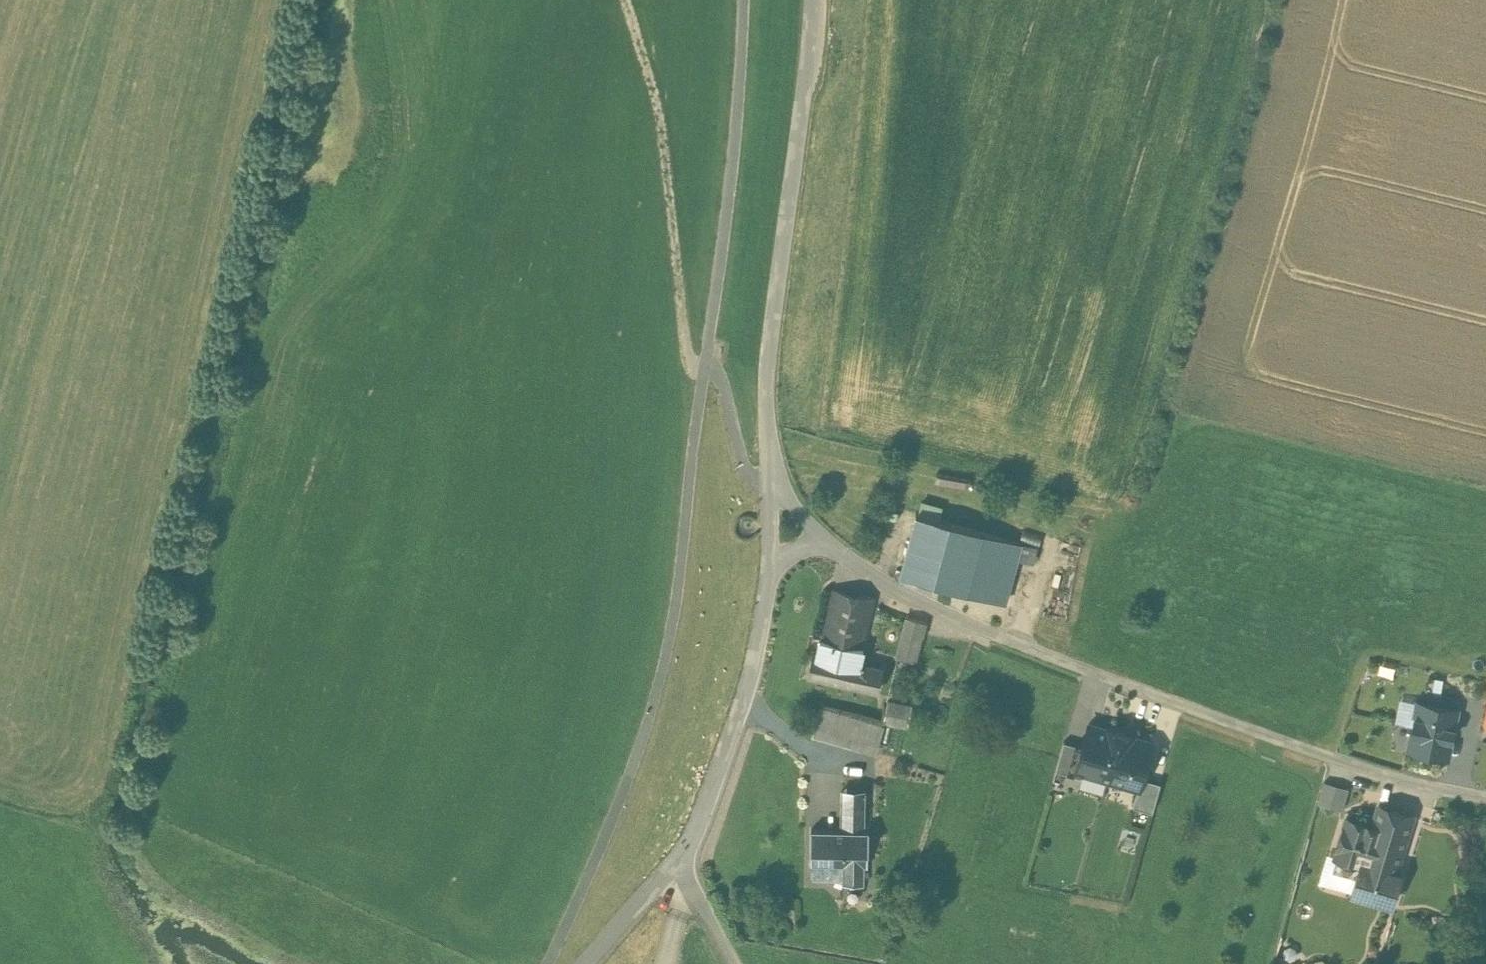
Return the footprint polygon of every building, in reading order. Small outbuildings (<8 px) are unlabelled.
[(1019,542),(916,515),(900,577),(1003,604),(1019,542)] [(873,603),(833,593),(822,637),(862,647),(873,603)] [(903,620),(893,660),(914,666),(924,625),(903,620)] [(862,647),(822,637),(817,656),(857,666),(862,647)] [(809,655),(803,678),(875,697),(881,674),(809,655)] [(1417,699),(1408,747),(1448,755),(1457,708),(1417,699)] [(911,708),(891,704),(886,727),(906,731),(911,708)] [(884,724),(821,707),(812,741),(875,758),(884,724)] [(1088,748),(1082,771),(1083,771),(1107,778),(1120,731),(1089,723),(1086,733),(1091,735),(1088,748)] [(1120,731),(1107,778),(1138,786),(1140,787),(1143,777),(1153,740),(1120,731)] [(1082,771),(1088,748),(1064,741),(1060,757),(1056,770),(1066,772),(1081,777),(1083,771),(1082,771)] [(1066,772),(1056,770),(1053,782),(1063,785),(1066,772)] [(1161,782),(1143,777),(1140,787),(1138,786),(1133,805),(1152,811),(1161,782)] [(1349,790),(1322,783),(1315,806),(1342,813),(1349,790)] [(809,878),(844,878),(844,885),(866,884),(865,794),(841,794),(841,832),(809,832),(809,878)] [(1351,865),(1357,845),(1371,850),(1366,867),(1359,865),(1349,898),(1389,910),(1417,817),(1384,807),(1376,831),(1342,820),(1330,859),(1351,865)]
